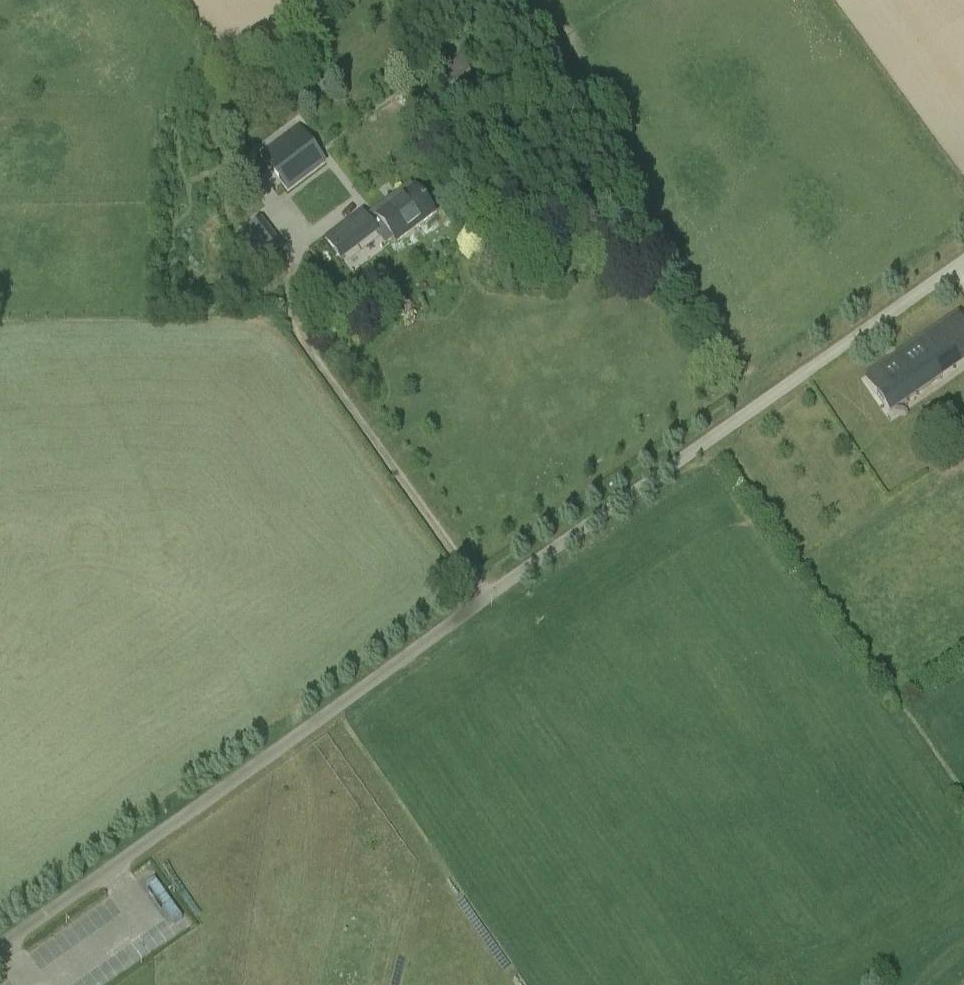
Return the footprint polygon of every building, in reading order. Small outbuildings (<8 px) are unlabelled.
[(463,54),(420,84),(431,99),(474,69),(463,54)] [(324,158),(299,124),(262,152),(287,185),(324,158)] [(416,188),(377,217),(396,242),(435,213),(416,188)] [(363,213),(327,240),(341,258),(376,231),(363,213)] [(264,217),(245,231),(269,264),(288,250),(264,217)] [(940,377),(963,361),(963,325),(958,316),(918,344),(936,370),(940,377)] [(936,370),(918,344),(866,380),(889,413),(940,377),(936,370)]
